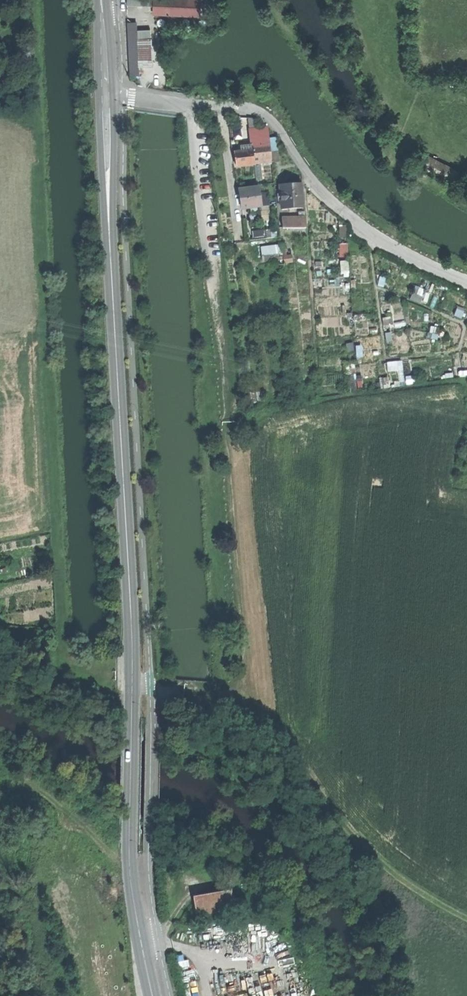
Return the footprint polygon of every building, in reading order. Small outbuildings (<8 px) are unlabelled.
[(154,8),(154,0),(128,0),(127,7),(154,8)] [(153,16),(198,17),(198,1),(194,1),(167,0),(154,0),(154,8),(153,16)] [(130,77),(138,76),(137,41),(136,32),(136,24),(127,25),(130,77)] [(150,31),(136,32),(137,41),(150,40),(150,31)] [(258,135),(258,142),(270,140),(270,139),(268,125),(264,126),(258,126),(258,129),(251,130),(252,135),(258,135)] [(270,139),(270,140),(271,152),(278,151),(277,138),(270,139)] [(252,145),(253,150),(254,161),(272,159),(271,152),(270,140),(258,142),(252,142),(252,145)] [(236,151),(237,166),(254,164),(254,161),(253,150),(242,151),(236,151)] [(416,164),(458,187),(463,179),(421,155),(416,164)] [(281,184),(282,209),(290,208),(295,208),(304,207),(302,183),(290,184),(281,184)] [(260,186),(240,189),(243,208),(252,206),(252,211),(259,210),(258,205),(262,205),(261,196),(260,186)] [(284,220),(284,229),(307,228),(307,220),(300,220),(284,220)] [(261,246),(262,260),(276,258),(277,264),(285,264),(284,262),(284,256),(282,244),(261,246)] [(206,891),(209,909),(244,903),(241,885),(206,891)]
